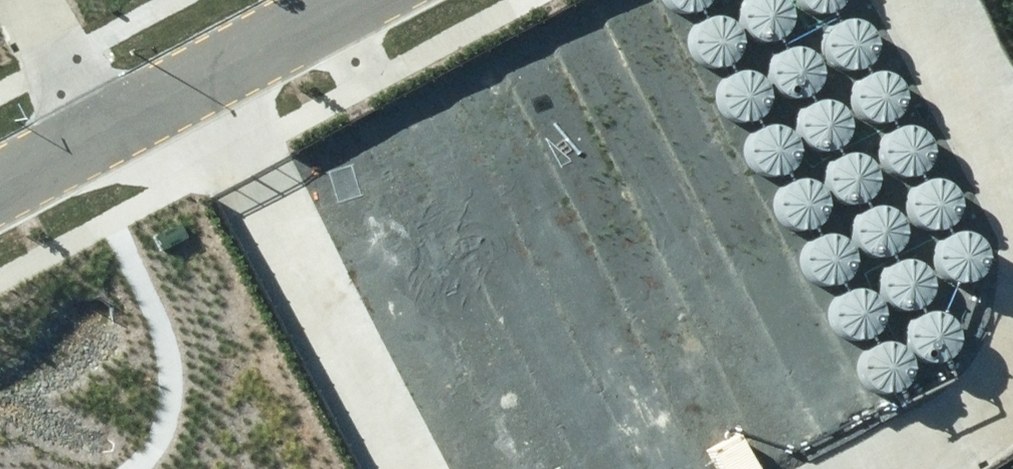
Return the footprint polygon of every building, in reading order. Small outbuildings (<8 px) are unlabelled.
[(665,2),(672,8),(680,11),(689,12),(697,9),(704,4),(707,0),(664,0),(665,2)] [(745,23),(749,31),(756,36),(764,40),(773,40),(781,38),(788,33),(793,25),(796,17),(795,8),(792,0),(747,0),(744,6),(743,15),(745,23)] [(804,1),(810,7),(818,10),(827,10),(835,8),(843,3),(845,0),(803,0),(804,1)] [(687,40),(689,49),(693,56),(700,62),(708,65),(717,66),(725,63),(732,58),(737,51),(740,43),(740,34),(736,26),(731,19),(723,15),(715,13),(706,14),(698,18),(692,24),(688,32),(687,40)] [(825,41),(827,49),(831,57),(838,62),(846,66),(855,66),(863,63),(870,58),(875,51),(878,43),(877,34),(874,26),(869,19),(861,15),(853,13),(844,14),(836,18),(830,24),(826,32),(825,41)] [(770,70),(772,79),(777,86),(783,92),(791,95),(800,96),(809,93),(816,88),(821,81),(823,73),(823,64),(820,56),(814,49),(807,44),(798,43),(789,44),(781,48),(775,54),(771,62),(770,70)] [(715,96),(716,104),(721,112),(728,118),(736,121),(744,121),(753,119),(760,114),(765,106),(768,98),(767,89),(764,81),(758,75),(751,70),(742,68),(734,69),(726,73),(719,79),(716,87),(715,96)] [(854,97),(856,105),(860,113),(867,118),(875,122),(884,122),(892,120),(899,115),(905,107),(907,99),(907,90),(904,82),(898,76),(890,71),(882,69),(873,70),(865,74),(859,80),(855,88),(854,97)] [(800,126),(801,135),(806,142),(813,148),(821,151),(829,152),(838,149),(845,144),(850,137),(853,129),(852,120),(849,112),(843,105),(836,101),(827,99),(819,100),(811,104),(805,110),(801,118),(800,126)] [(883,150),(884,159),(889,166),(896,172),(904,175),(912,175),(921,173),(928,168),(933,161),(936,152),(935,144),(932,135),(926,129),(919,124),(910,122),(902,123),(894,127),(887,134),(884,141),(883,150)] [(744,152),(746,160),(750,168),(757,174),(765,177),(774,177),(782,175),(789,170),(794,162),(797,154),(796,146),(793,137),(788,131),(780,126),(772,124),(763,125),(755,129),(749,136),(745,143),(744,152)] [(828,180),(830,188),(834,196),(841,201),(849,204),(858,205),(866,202),(873,197),(879,190),(881,182),(881,173),(878,165),(872,158),(864,154),(856,152),(847,153),(839,157),(833,163),(829,171),(828,180)] [(909,204),(911,212),(915,220),(922,225),(930,228),(939,229),(947,226),(954,221),(959,214),(962,206),(962,197),(958,189),(953,182),(945,178),(937,176),(928,177),(920,181),(914,187),(910,195),(909,204)] [(772,205),(774,214),(779,221),(785,227),(793,230),(802,230),(811,228),(818,223),(823,216),(825,207),(825,199),(822,190),(816,184),(809,179),(800,178),(791,179),(783,182),(777,189),(773,196),(772,205)] [(854,233),(856,242),(861,249),(867,255),(875,258),(884,258),(893,256),(900,251),(905,244),(907,235),(907,227),(904,219),(898,212),(891,207),(882,206),(873,207),(865,211),(859,217),(855,225),(854,233)] [(937,257),(939,266),(943,273),(950,279),(958,282),(967,282),(975,280),(982,275),(987,268),(990,259),(989,251),(986,242),(981,236),(973,231),(965,229),(956,230),(948,234),(942,240),(938,248),(937,257)] [(798,259),(800,267),(805,275),(812,280),(820,283),(828,284),(837,281),(844,276),(849,269),(852,261),(851,252),(848,244),(842,237),(835,233),(826,231),(818,232),(810,236),(803,242),(800,250),(798,259)] [(882,287),(884,295),(889,303),(895,308),(903,311),(912,312),(921,309),(928,304),(933,297),(935,289),(935,280),(932,272),(926,265),(919,261),(910,259),(901,260),(893,264),(887,270),(883,278),(882,287)] [(827,312),(828,321),(833,328),(840,334),(848,337),(856,337),(865,335),(872,330),(877,323),(879,314),(879,306),(876,297),(870,291),(863,286),(854,285),(846,286),(838,289),(831,296),(828,303),(827,312)] [(911,340),(913,348),(917,356),(924,361),(932,365),(941,365),(949,363),(956,357),(961,350),(964,342),(963,333),(960,325),(955,319),(947,314),(939,312),(930,313),(922,317),(916,323),(912,331),(911,340)] [(855,365),(857,374),(861,381),(868,387),(876,390),(885,391),(893,388),(900,383),(905,376),(908,368),(908,359),(904,351),(899,344),(891,340),(883,338),(874,339),(866,343),(860,349),(856,357),(855,365)] [(712,454),(719,468),(759,468),(746,440),(712,454)]
